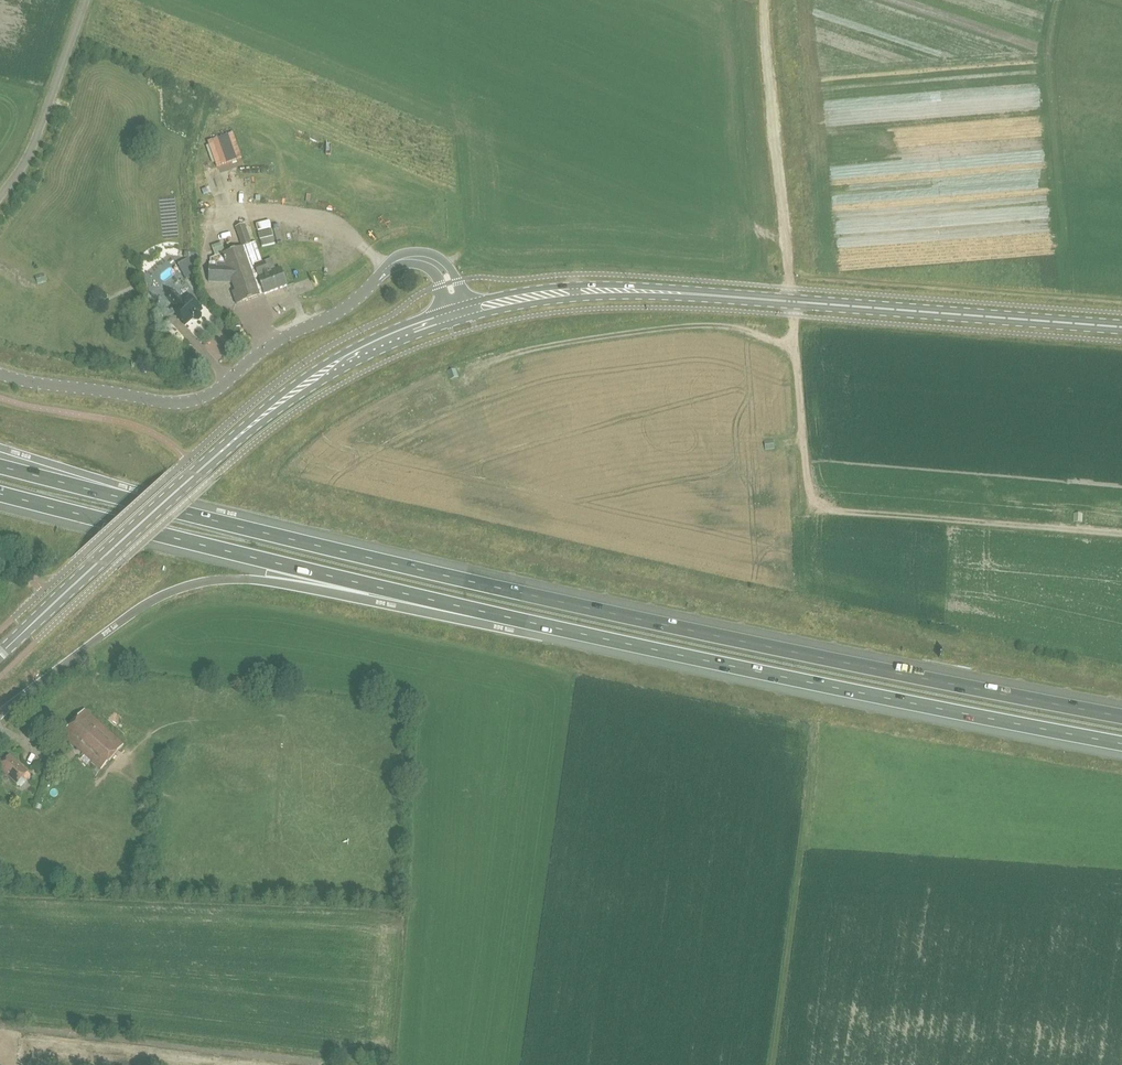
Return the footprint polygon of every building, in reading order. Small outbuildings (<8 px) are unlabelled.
[(226,253),(216,256),(210,259),(210,263),(209,263),(209,282),(232,283),(235,290),(232,291),(236,303),(273,290),(263,262),(256,242),(257,242),(250,222),(236,228),(242,247),(226,253)] [(216,256),(226,253),(224,246),(213,249),(216,256)] [(187,281),(198,275),(197,259),(189,258),(178,264),(187,281)] [(263,262),(273,290),(287,286),(281,268),(276,270),(272,259),(263,262)] [(44,273),(35,275),(37,284),(46,282),(44,273)] [(175,292),(169,297),(178,307),(173,311),(185,325),(194,317),(196,319),(199,320),(202,317),(202,314),(200,312),(201,311),(195,304),(197,303),(191,296),(184,302),(175,292)] [(773,440),(764,441),(765,450),(774,449),(773,440)] [(1082,513),(1074,513),(1073,521),(1082,521),(1082,513)] [(102,769),(124,744),(85,710),(63,735),(102,769)] [(27,772),(27,771),(10,756),(0,768),(17,783),(27,772)] [(36,885),(37,876),(28,875),(26,884),(36,885)]
